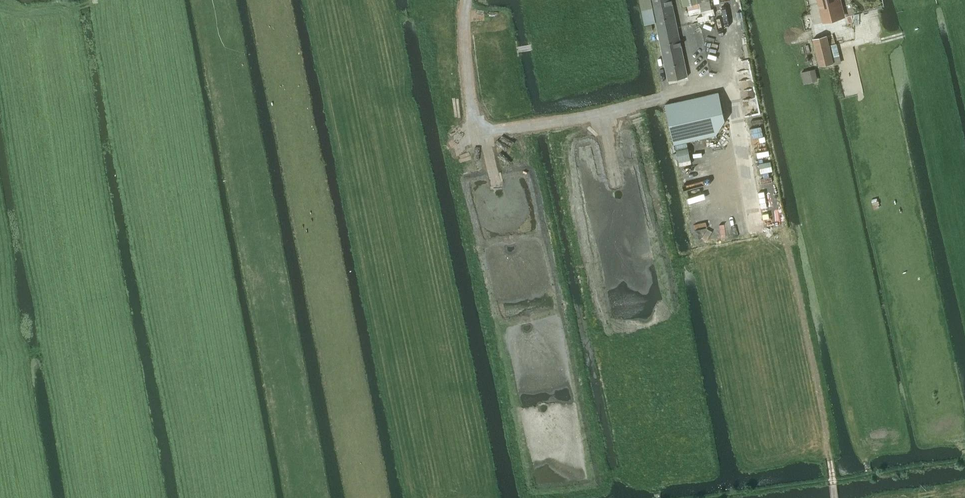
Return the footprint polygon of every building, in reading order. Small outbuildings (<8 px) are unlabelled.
[(672,0),(651,0),(668,80),(687,76),(672,0)] [(683,6),(688,5),(689,9),(696,8),(695,4),(699,3),(701,11),(712,9),(710,0),(682,0),(683,6)] [(823,22),(842,17),(838,0),(818,0),(823,22)] [(708,22),(709,27),(738,22),(738,17),(708,22)] [(812,38),(819,65),(833,62),(827,35),(812,38)] [(710,52),(710,51),(710,49),(709,47),(707,44),(704,42),(700,41),(696,42),(693,44),(692,46),(691,47),(691,49),(690,51),(691,55),(693,58),(696,60),(699,61),(703,60),(705,60),(707,58),(709,55),(710,52)]
